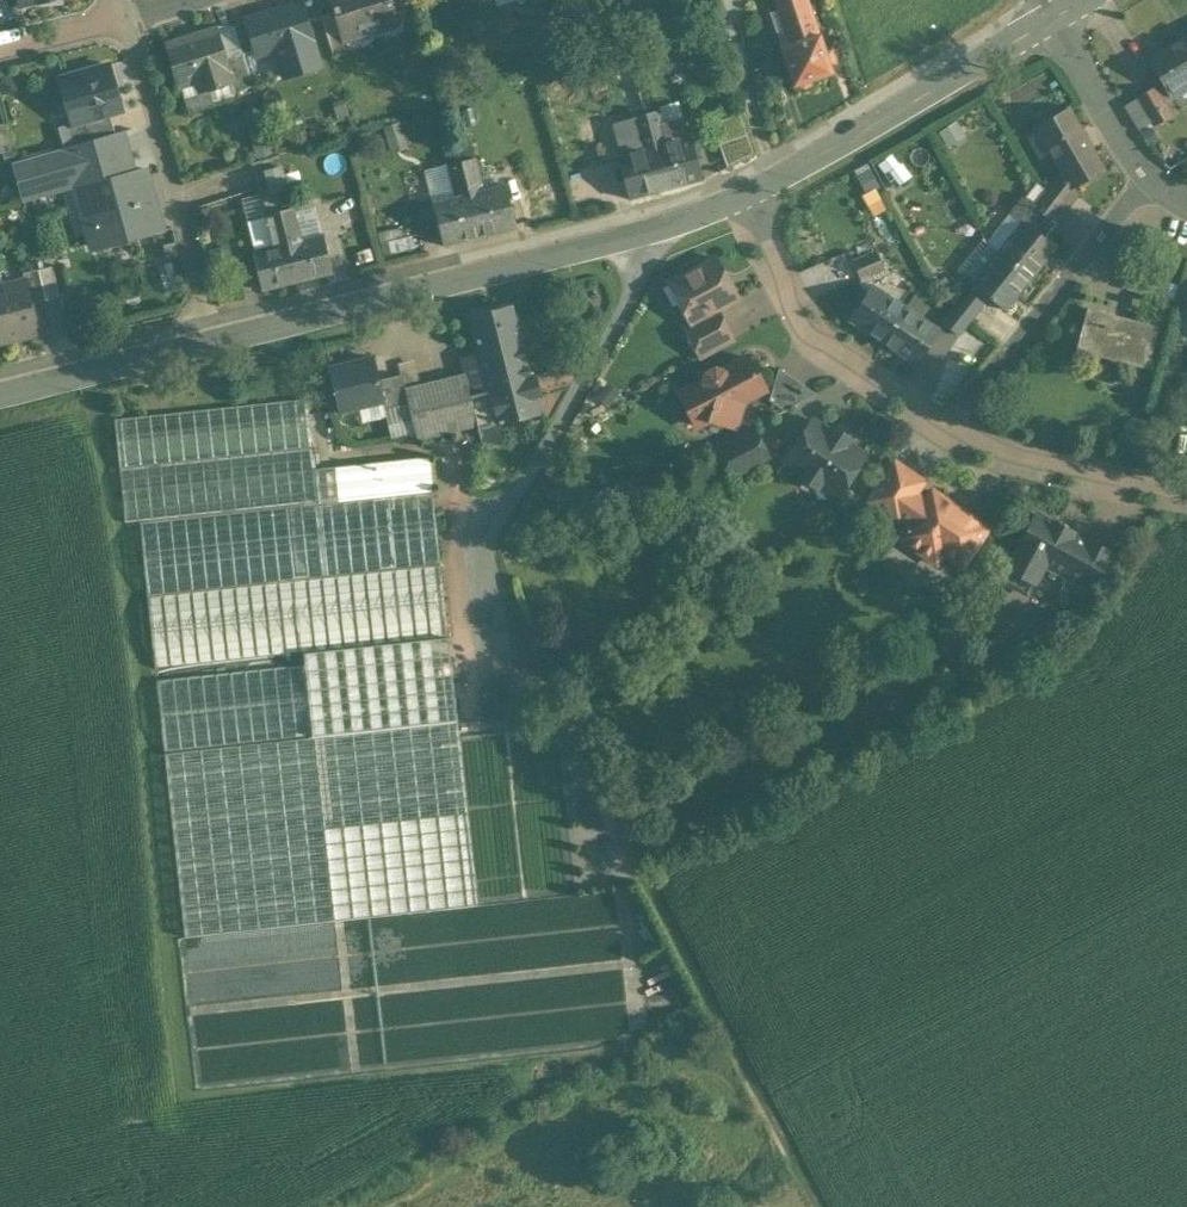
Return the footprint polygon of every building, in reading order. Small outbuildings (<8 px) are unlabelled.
[(334,12),(343,39),(345,39),(397,22),(390,0),(331,0),(334,12)] [(808,0),(775,0),(790,45),(781,48),(794,86),(798,85),(804,89),(812,87),(814,79),(832,73),(830,67),(837,65),(832,50),(825,52),(808,0)] [(301,3),(246,20),(256,50),(258,56),(276,51),(284,78),(321,67),(301,3)] [(334,12),(320,16),(333,57),(349,52),(345,39),(343,39),(334,12)] [(234,27),(243,54),(256,50),(247,23),(234,27)] [(216,25),(218,29),(227,59),(243,54),(234,27),(216,25)] [(218,29),(166,45),(179,88),(205,80),(209,91),(233,84),(235,83),(227,59),(218,29)] [(1149,60),(1169,94),(1175,90),(1177,93),(1186,87),(1186,83),(1186,45),(1184,39),(1149,60)] [(627,46),(616,50),(623,77),(635,74),(627,46)] [(253,87),(243,54),(227,59),(235,83),(233,84),(236,93),(253,87)] [(109,65),(62,78),(75,124),(76,125),(110,115),(122,112),(109,65)] [(1155,88),(1138,98),(1155,126),(1172,115),(1155,88)] [(678,107),(659,112),(668,144),(686,139),(678,107)] [(1068,109),(1036,128),(1059,168),(1091,149),(1068,109)] [(659,112),(646,116),(654,147),(666,189),(702,179),(691,137),(686,139),(668,144),(659,112)] [(110,115),(76,125),(75,124),(69,125),(74,146),(116,134),(110,115)] [(646,116),(632,120),(640,151),(654,147),(646,116)] [(0,125),(0,154),(9,151),(3,125),(0,125)] [(253,132),(254,156),(269,154),(268,131),(253,132)] [(74,146),(66,149),(66,150),(71,169),(122,154),(116,134),(74,146)] [(640,151),(618,157),(629,199),(665,189),(666,189),(654,147),(640,151)] [(1091,149),(1059,168),(1062,173),(1071,188),(1072,188),(1103,169),(1091,149)] [(66,150),(13,165),(22,198),(75,183),(71,169),(66,150)] [(894,186),(910,175),(894,152),(878,162),(894,186)] [(144,169),(127,174),(122,154),(71,169),(75,183),(82,181),(95,231),(127,222),(132,241),(162,233),(144,169)] [(280,155),(253,164),(266,215),(293,208),(280,155)] [(475,159),(462,162),(470,195),(483,191),(475,159)] [(462,162),(448,166),(456,198),(470,195),(462,162)] [(448,166),(425,171),(433,204),(456,198),(448,166)] [(1071,188),(1062,173),(1047,192),(1068,208),(1079,195),(1072,188),(1071,188)] [(483,191),(470,195),(480,237),(517,228),(506,185),(483,191)] [(1068,208),(1047,192),(1037,206),(1035,208),(1056,224),(1068,208)] [(456,198),(433,204),(444,246),(480,237),(470,195),(456,198)] [(1024,196),(1011,213),(1023,223),(1024,222),(1035,208),(1037,206),(1024,196)] [(230,200),(212,205),(217,223),(235,218),(230,200)] [(293,208),(266,215),(268,223),(250,228),(256,251),(252,252),(262,290),(332,273),(323,235),(301,240),(293,208)] [(1056,224),(1035,208),(1024,222),(1045,238),(1056,224)] [(1024,222),(1023,223),(999,253),(1030,278),(1055,247),(1045,238),(1024,222)] [(411,234),(385,241),(389,255),(415,248),(411,234)] [(877,253),(854,263),(860,278),(884,268),(877,253)] [(1030,278),(999,253),(973,285),(1004,310),(1030,278)] [(715,258),(669,283),(690,323),(691,325),(717,311),(737,300),(715,258)] [(38,270),(23,273),(25,281),(26,281),(32,303),(46,300),(38,270)] [(1170,283),(1132,273),(1127,289),(1166,300),(1170,283)] [(0,288),(0,318),(5,338),(19,334),(20,337),(39,332),(32,303),(26,281),(25,281),(0,288)] [(906,309),(872,286),(850,319),(883,342),(906,309)] [(984,302),(969,290),(956,307),(971,319),(984,302)] [(488,390),(470,395),(478,426),(477,426),(478,430),(497,425),(497,426),(540,415),(535,398),(541,397),(536,377),(530,378),(512,305),(469,315),(488,390)] [(971,319),(956,307),(943,323),(958,335),(971,319)] [(1183,308),(1174,344),(1186,345),(1186,308),(1183,308)] [(939,331),(906,309),(883,342),(917,364),(939,331)] [(1158,327),(1088,309),(1077,350),(1148,368),(1158,327)] [(717,311),(691,325),(690,323),(684,327),(700,358),(733,341),(717,311)] [(747,357),(722,371),(714,368),(704,373),(702,381),(679,393),(697,426),(710,419),(732,426),(739,404),(764,391),(747,357)] [(373,358),(329,369),(339,412),(382,402),(384,401),(379,380),(373,358)] [(816,394),(778,369),(769,400),(784,410),(816,394)] [(402,374),(379,380),(384,401),(382,402),(384,410),(408,404),(409,404),(405,389),(402,374)] [(465,374),(405,389),(409,404),(408,404),(417,440),(477,426),(478,426),(470,395),(465,374)] [(308,398),(114,418),(126,522),(140,521),(185,937),(477,904),(429,457),(370,463),(374,498),(319,503),(308,398)] [(831,432),(813,420),(785,462),(802,474),(800,477),(817,488),(819,485),(837,497),(865,455),(847,443),(850,439),(833,428),(831,432)] [(753,429),(715,449),(731,478),(769,458),(753,429)] [(894,463),(869,501),(897,520),(899,517),(914,494),(922,482),(894,463)] [(988,528),(932,491),(925,501),(914,494),(899,517),(910,524),(900,539),(917,550),(936,562),(942,553),(963,567),(988,528)] [(1029,528),(1028,527),(1023,529),(1017,540),(1018,545),(1020,546),(1007,569),(1009,569),(1002,581),(1026,594),(1033,582),(1034,583),(1044,565),(1066,576),(1085,541),(1071,533),(1072,533),(1053,523),(1037,514),(1029,528)] [(1114,555),(1085,540),(1085,541),(1066,576),(1094,592),(1114,555)]
